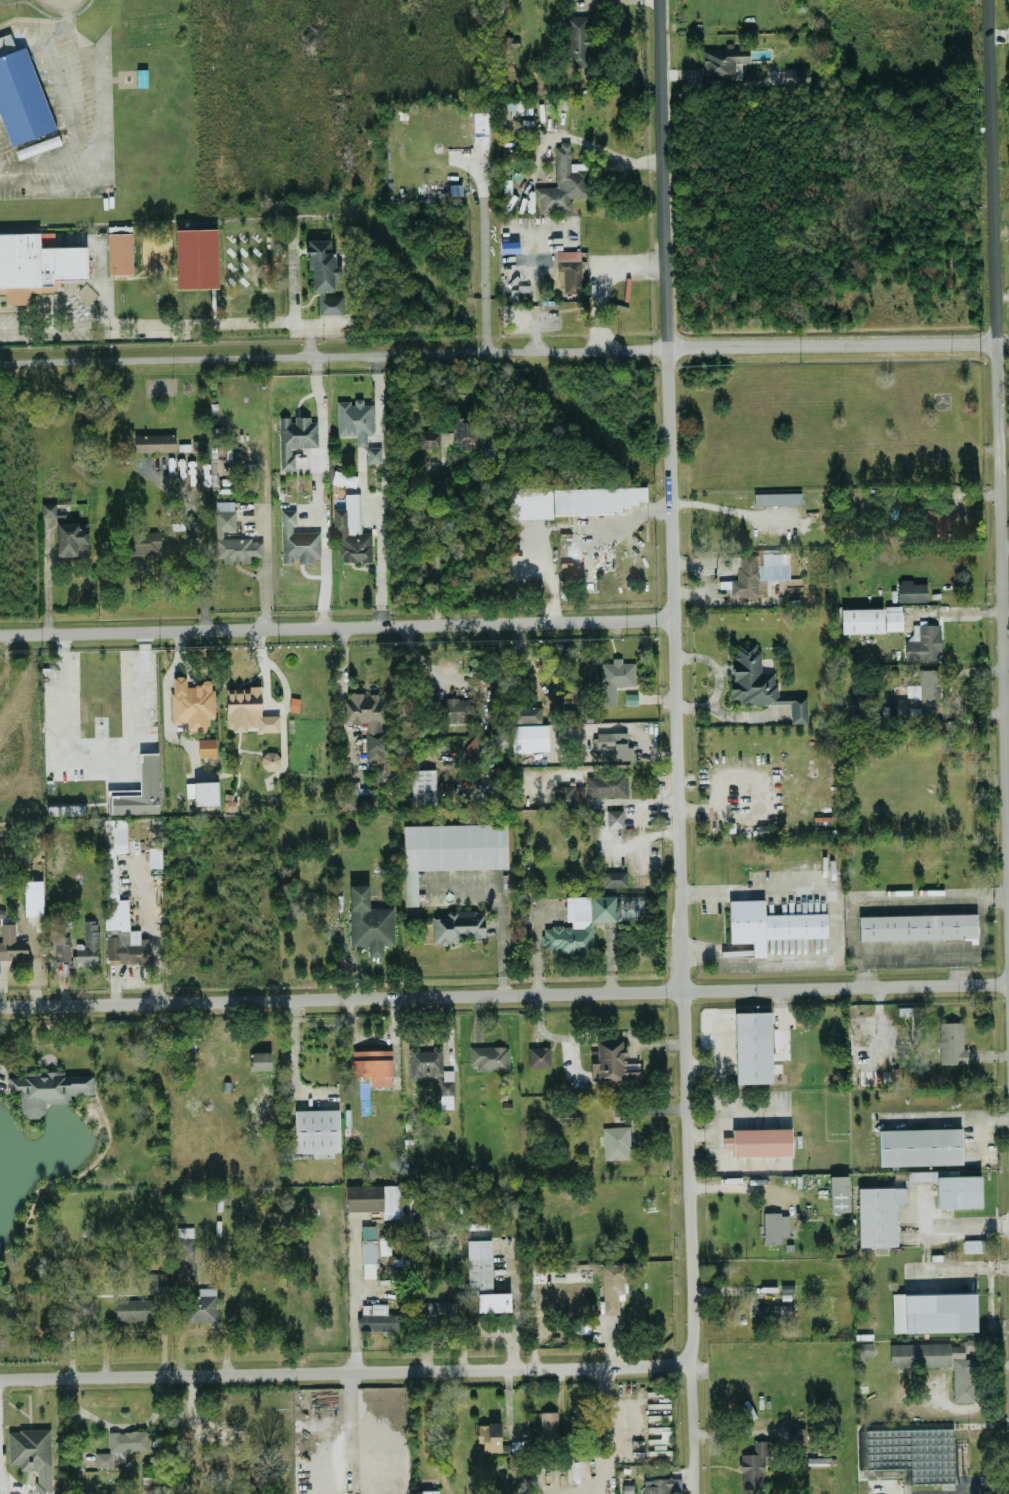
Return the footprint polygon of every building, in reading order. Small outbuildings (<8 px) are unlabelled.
[(588,65),(588,15),(567,15),(567,65),(588,65)] [(15,49),(9,32),(0,35),(0,120),(8,145),(54,130),(27,45),(15,49)] [(741,61),(749,61),(748,47),(702,48),(703,77),(742,76),(741,61)] [(809,85),(809,67),(785,67),(785,84),(809,85)] [(554,186),(535,186),(535,211),(571,211),(571,196),(587,197),(588,162),(570,162),(571,143),(555,143),(554,186)] [(5,292),(5,304),(29,303),(29,291),(52,290),(52,278),(87,277),(86,245),(39,247),(39,232),(0,233),(0,292),(5,292)] [(133,274),(132,232),(107,232),(108,274),(133,274)] [(312,289),(334,289),(334,275),(341,275),(341,265),(335,265),(334,252),(330,252),(330,239),(306,239),(307,268),(312,268),(312,289)] [(563,293),(587,292),(584,249),(556,250),(557,283),(563,283),(563,293)] [(510,286),(510,300),(529,300),(529,285),(510,286)] [(319,294),(318,312),(342,313),(342,294),(319,294)] [(337,435),(358,435),(358,462),(381,462),(381,446),(366,446),(366,434),(373,434),(373,403),(362,403),(362,398),(352,398),(352,400),(337,400),(337,435)] [(280,469),(293,469),(293,446),(317,446),(317,417),(292,417),(292,416),(278,416),(280,469)] [(420,446),(453,446),(453,449),(472,449),(473,417),(451,417),(451,432),(421,431),(420,446)] [(176,434),(133,434),(133,451),(176,451),(176,434)] [(329,483),(353,487),(356,475),(332,470),(329,483)] [(293,477),(293,473),(281,473),(281,487),(312,487),(312,477),(293,477)] [(550,488),(551,511),(644,510),(643,487),(550,488)] [(799,505),(799,492),(752,492),(752,505),(799,505)] [(370,534),(359,535),(358,493),(343,494),(343,509),(334,509),(335,561),(370,560),(370,534)] [(261,538),(222,538),(222,531),(233,531),(234,510),(226,510),(226,501),(214,501),(213,561),(249,562),(249,556),(261,556),(261,538)] [(40,515),(53,515),(53,503),(40,503),(40,515)] [(952,503),(917,503),(917,541),(952,541),(952,503)] [(275,521),(321,521),(321,511),(297,511),(297,504),(288,504),(288,512),(275,512),(275,521)] [(295,508),(280,509),(281,562),(295,562),(295,560),(320,560),(320,531),(295,531),(295,508)] [(86,521),(56,521),(56,555),(86,555),(86,521)] [(183,531),(127,530),(127,552),(183,553),(183,531)] [(756,596),(756,554),(735,554),(735,578),(728,578),(728,596),(756,596)] [(895,601),(925,601),(925,581),(895,581),(895,601)] [(882,630),(899,630),(899,606),(882,606),(882,630)] [(880,608),(838,608),(838,633),(880,633),(880,608)] [(938,659),(938,624),(915,624),(915,639),(904,639),(904,659),(938,659)] [(805,695),(774,695),(774,672),(757,672),(758,644),(731,644),(730,702),(789,703),(789,722),(804,723),(805,695)] [(614,685),(633,685),(633,663),(620,663),(620,660),(601,661),(601,704),(614,704),(614,685)] [(918,713),(937,713),(937,669),(918,669),(918,713)] [(213,716),(212,682),(185,683),(185,675),(168,676),(170,722),(186,722),(186,730),(206,730),(206,716),(213,716)] [(277,731),(277,715),(260,715),(261,686),(226,686),(226,730),(277,731)] [(342,723),(364,722),(365,751),(385,751),(385,693),(342,694),(342,723)] [(439,722),(470,722),(470,698),(439,698),(439,722)] [(887,720),(907,720),(907,698),(887,698),(887,720)] [(541,723),(541,706),(511,706),(511,722),(541,723)] [(474,756),(489,735),(479,728),(464,748),(474,756)] [(633,759),(632,746),(627,746),(627,731),(595,732),(596,748),(613,748),(614,759),(633,759)] [(215,737),(197,737),(197,757),(215,757),(215,737)] [(140,789),(109,789),(110,813),(159,812),(158,752),(139,752),(140,789)] [(262,766),(275,766),(275,752),(262,752),(262,766)] [(433,769),(410,769),(410,803),(433,803),(433,769)] [(585,796),(624,796),(624,775),(585,775),(585,796)] [(218,781),(194,781),(194,804),(218,804),(218,781)] [(585,784),(556,785),(556,802),(585,802),(585,784)] [(233,799),(223,801),(225,809),(234,807),(233,799)] [(46,805),(47,815),(85,813),(84,803),(46,805)] [(623,826),(622,809),(606,809),(606,826),(623,826)] [(504,868),(504,823),(401,824),(402,905),(415,905),(415,868),(504,868)] [(162,866),(161,846),(148,846),(148,866),(162,866)] [(602,886),(626,886),(626,871),(602,871),(602,886)] [(44,891),(39,891),(39,883),(24,883),(25,907),(45,907),(44,891)] [(391,944),(391,907),(369,907),(369,883),(350,883),(350,945),(368,945),(369,956),(382,956),(382,944),(391,944)] [(563,896),(564,926),(542,926),(542,953),(591,953),(591,921),(613,921),(613,895),(563,896)] [(824,937),(824,913),(763,914),(762,900),(726,900),(727,942),(750,942),(750,956),(763,956),(762,938),(824,937)] [(481,940),(481,911),(430,912),(430,940),(481,940)] [(857,939),(975,938),(975,914),(857,915),(857,939)] [(72,965),(96,965),(96,920),(83,920),(83,946),(72,946),(72,965)] [(26,957),(26,932),(0,932),(0,957),(26,957)] [(121,941),(121,934),(104,935),(105,959),(148,958),(148,940),(121,941)] [(47,942),(47,959),(67,959),(67,942),(47,942)] [(772,1082),(770,1011),(734,1011),(736,1083),(772,1082)] [(963,1021),(939,1021),(940,1063),(964,1063),(963,1021)] [(590,1049),(590,1079),(639,1079),(638,1063),(624,1063),(624,1040),(596,1040),(596,1049),(590,1049)] [(469,1062),(476,1062),(476,1069),(508,1069),(508,1045),(469,1045),(469,1062)] [(549,1045),(527,1046),(528,1067),(550,1066),(549,1045)] [(409,1078),(453,1078),(453,1069),(442,1069),(442,1047),(408,1048),(409,1078)] [(391,1085),(392,1049),(352,1049),(352,1075),(370,1076),(370,1085),(391,1085)] [(250,1069),(271,1068),(270,1051),(249,1051),(250,1069)] [(93,1073),(8,1075),(8,1092),(21,1092),(21,1116),(45,1116),(45,1102),(70,1102),(70,1094),(93,1093),(93,1073)] [(337,1108),(294,1109),(294,1151),(313,1151),(313,1157),(338,1156),(337,1108)] [(578,1109),(563,1110),(563,1121),(579,1121),(578,1109)] [(603,1126),(604,1159),(630,1158),(629,1125),(603,1126)] [(791,1154),(791,1127),(732,1128),(732,1136),(723,1136),(723,1148),(733,1148),(733,1156),(791,1154)] [(878,1165),(962,1163),(961,1127),(878,1129),(878,1165)] [(936,1207),(981,1206),(980,1174),(954,1175),(954,1169),(910,1170),(910,1180),(936,1179),(936,1207)] [(848,1210),(848,1174),(829,1175),(830,1211),(848,1210)] [(346,1185),(346,1210),(382,1210),(382,1184),(346,1185)] [(403,1217),(402,1184),(382,1184),(383,1217),(403,1217)] [(857,1186),(858,1245),(894,1245),(893,1203),(905,1203),(905,1186),(857,1186)] [(788,1235),(788,1212),(763,1212),(764,1243),(781,1242),(780,1235),(788,1235)] [(192,1226),(176,1226),(176,1272),(192,1272),(192,1226)] [(390,1238),(379,1238),(379,1254),(390,1253),(390,1238)] [(986,1238),(963,1239),(963,1251),(987,1251),(986,1238)] [(491,1239),(466,1239),(468,1292),(477,1292),(477,1311),(510,1310),(510,1292),(492,1292),(491,1239)] [(375,1242),(361,1242),(361,1277),(376,1277),(375,1242)] [(603,1313),(618,1313),(617,1292),(628,1291),(626,1262),(601,1263),(603,1313)] [(150,1292),(167,1292),(167,1272),(150,1272),(150,1292)] [(186,1321),(216,1320),(215,1287),(185,1288),(186,1321)] [(975,1291),(891,1293),(892,1332),(976,1330),(975,1291)] [(96,1316),(96,1296),(70,1296),(70,1317),(96,1316)] [(152,1298),(115,1299),(115,1319),(152,1318),(152,1298)] [(400,1329),(400,1313),(387,1313),(387,1303),(362,1302),(361,1316),(357,1316),(356,1328),(400,1329)] [(753,1316),(793,1315),(793,1303),(752,1304),(753,1316)] [(872,1341),(857,1342),(857,1356),(872,1356),(872,1341)] [(889,1343),(889,1366),(952,1365),(953,1400),(977,1400),(976,1358),(964,1358),(963,1342),(889,1343)] [(558,1437),(557,1410),(540,1411),(541,1437),(558,1437)] [(477,1422),(477,1442),(482,1442),(482,1451),(500,1450),(500,1422),(477,1422)] [(50,1428),(8,1429),(8,1462),(19,1462),(19,1469),(34,1468),(35,1493),(51,1493),(50,1428)] [(95,1466),(112,1465),(111,1450),(147,1449),(146,1429),(108,1430),(109,1451),(95,1452),(95,1466)] [(741,1487),(766,1487),(765,1439),(754,1440),(754,1453),(740,1453),(741,1487)] [(671,1487),(680,1487),(680,1477),(642,1478),(642,1493),(671,1493),(671,1487)]
